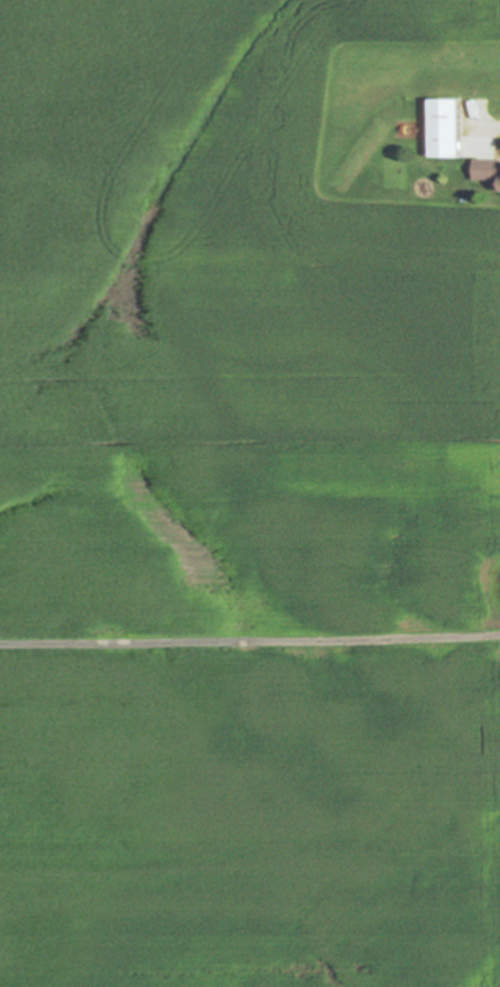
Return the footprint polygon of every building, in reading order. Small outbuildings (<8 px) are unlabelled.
[(434,100),(463,100),(463,157),(434,158),(434,100)] [(477,160),(499,160),(499,180),(476,180),(477,160)]
